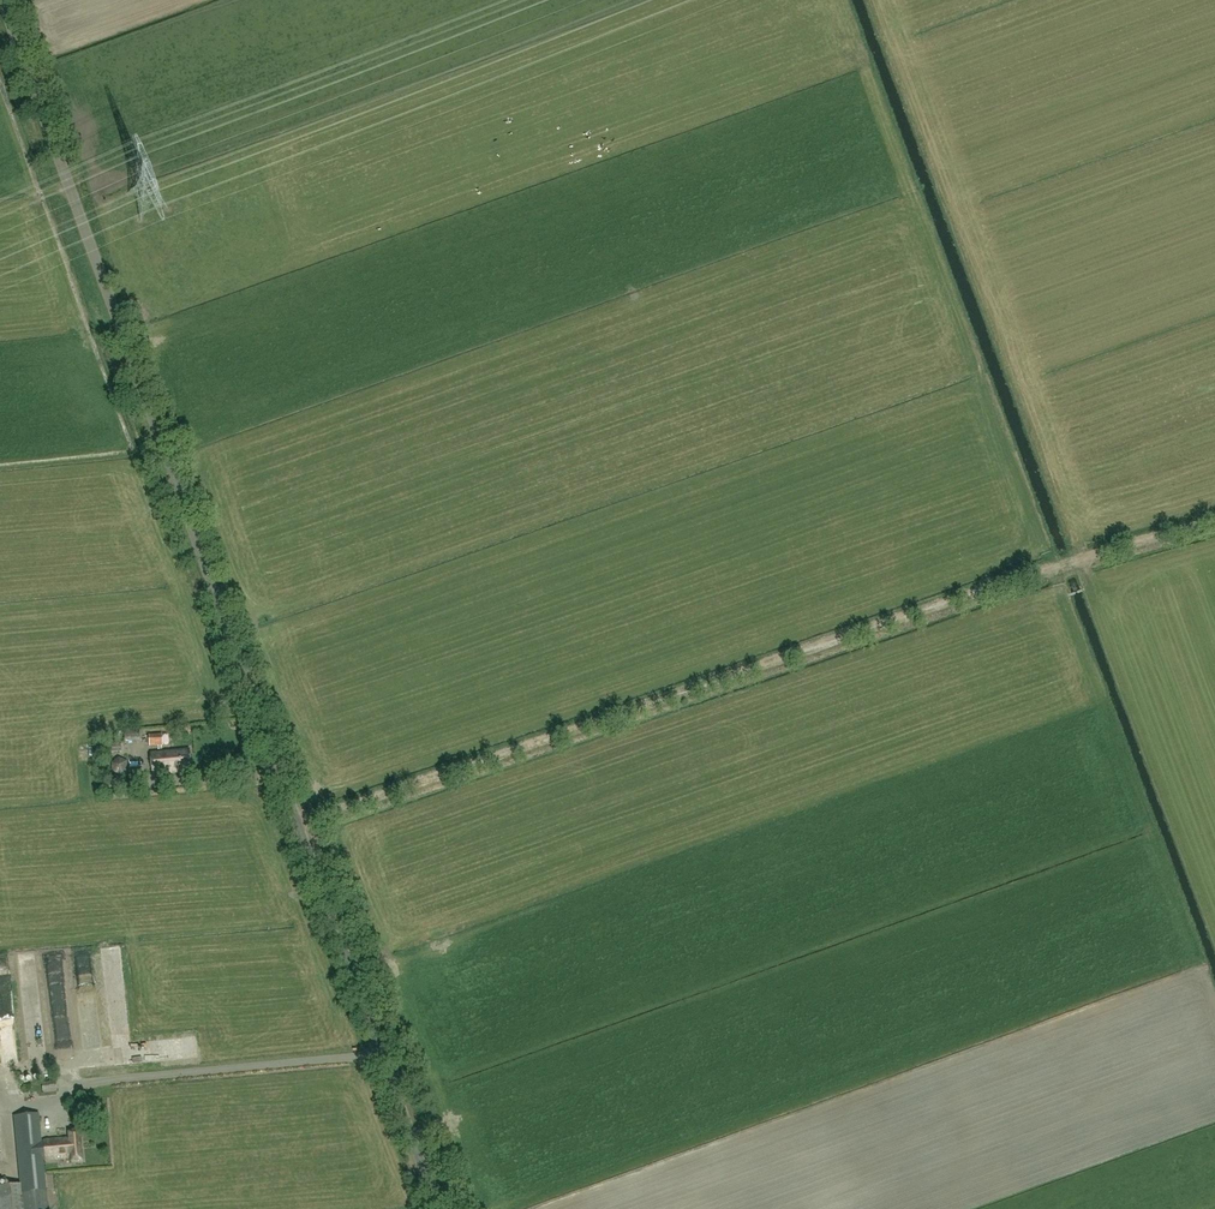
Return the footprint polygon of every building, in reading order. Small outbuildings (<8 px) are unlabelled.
[(149,747),(162,746),(162,734),(148,735),(149,747)] [(111,756),(111,753),(120,752),(121,742),(93,744),(94,758),(111,756)] [(152,774),(191,771),(189,750),(150,753),(152,774)] [(110,764),(111,771),(117,775),(120,776),(127,771),(127,761),(116,758),(110,764)] [(117,775),(103,776),(105,787),(119,785),(117,775)] [(4,1054),(21,1054),(21,1046),(3,1046),(4,1054)] [(19,1065),(19,1056),(6,1055),(6,1065),(19,1065)] [(56,1081),(42,1082),(43,1092),(57,1091),(56,1081)] [(72,1104),(73,1117),(81,1116),(80,1104),(72,1104)] [(19,1185),(0,1186),(0,1208),(47,1208),(44,1159),(70,1158),(70,1161),(81,1161),(79,1129),(68,1130),(69,1138),(41,1140),(39,1114),(15,1116),(19,1185)]
